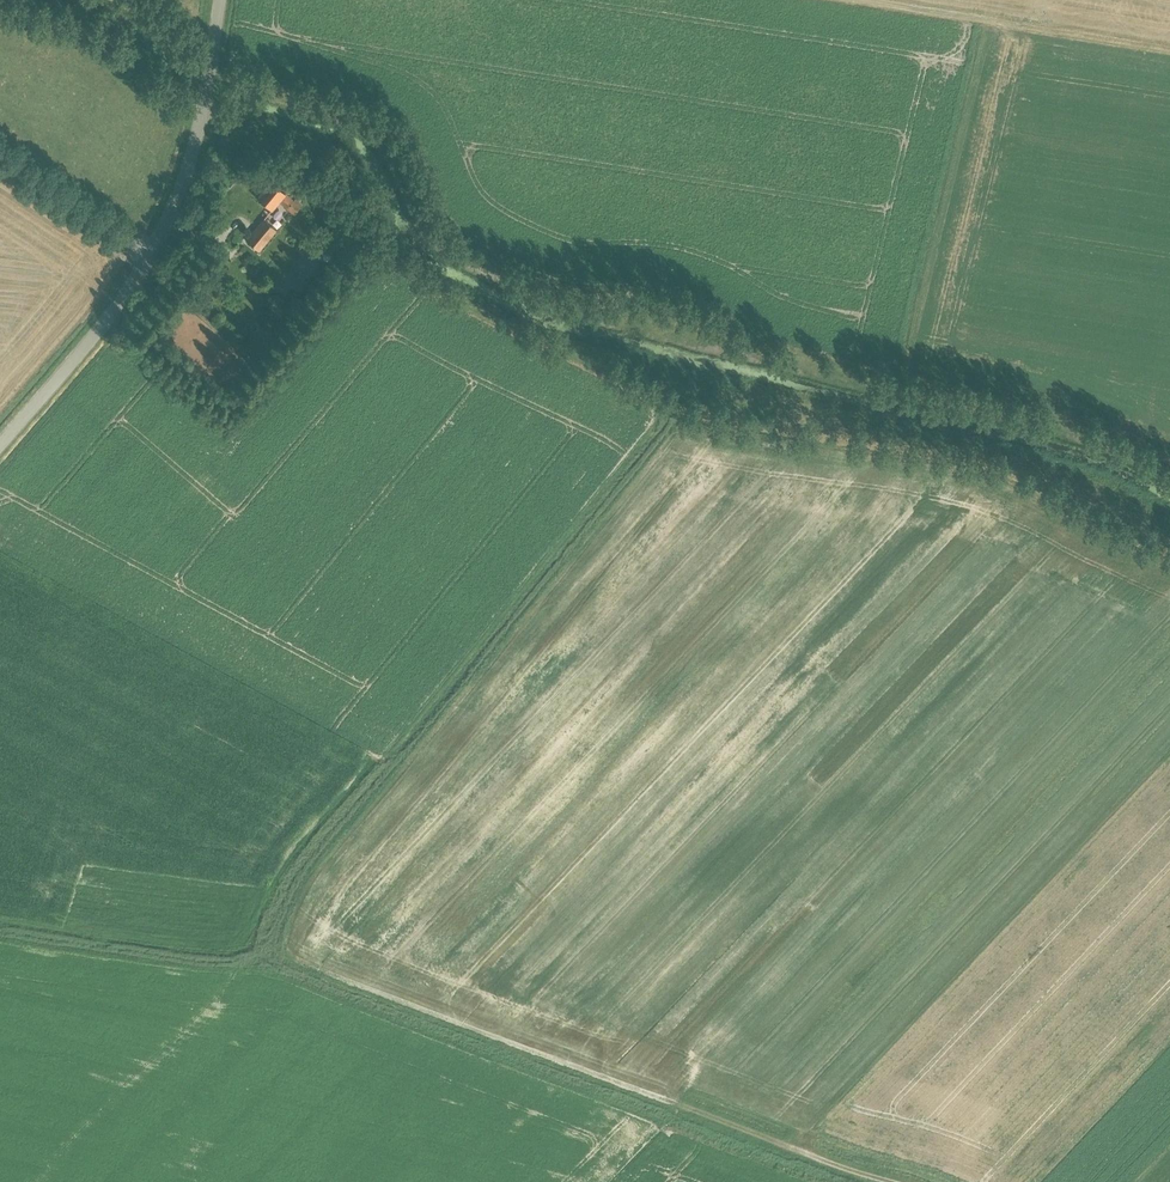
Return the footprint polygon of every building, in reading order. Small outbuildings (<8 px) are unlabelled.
[(295,213),(300,206),(271,182),(258,198),(273,210),(280,201),(295,213)] [(246,241),(259,252),(276,231),(263,220),(246,241)]
